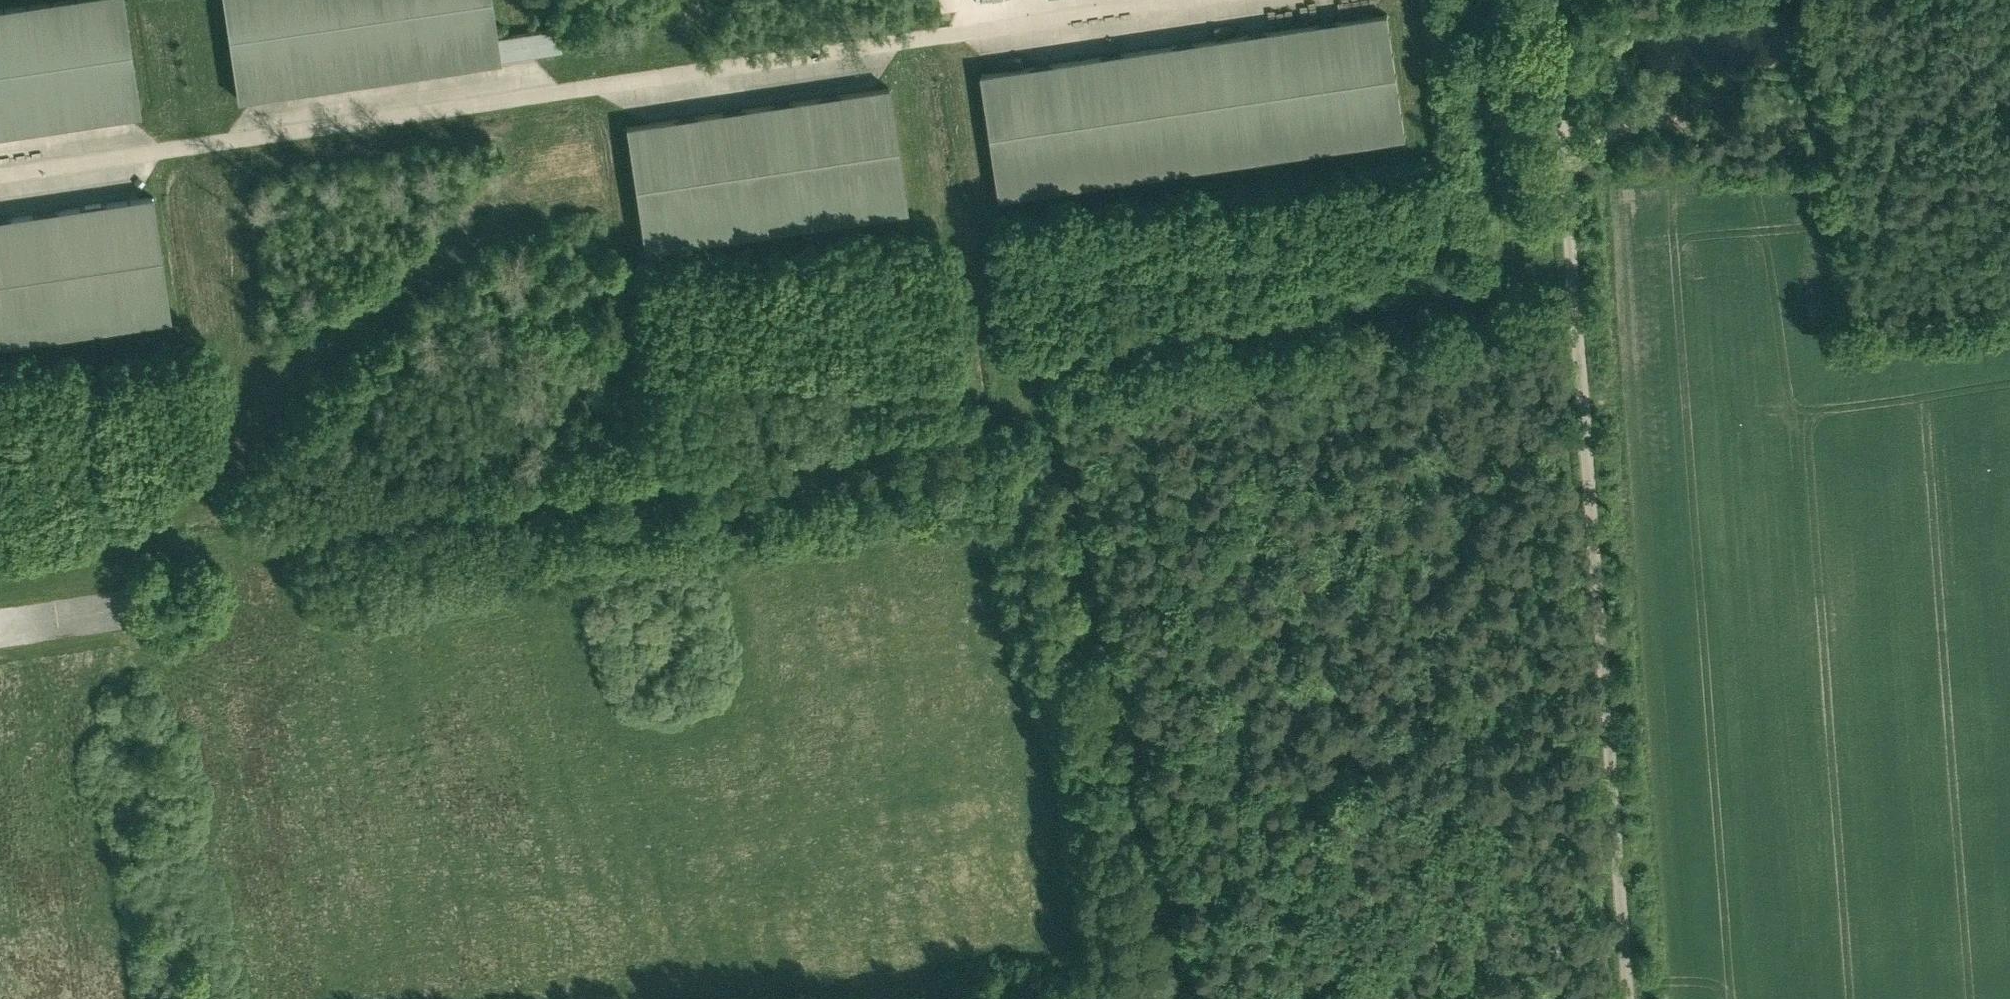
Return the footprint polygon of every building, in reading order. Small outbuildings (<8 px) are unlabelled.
[(141,121),(123,0),(99,0),(0,15),(0,142),(131,122),(141,121)] [(234,107),(247,105),(500,68),(499,65),(496,41),(490,0),(218,0),(234,107)] [(983,79),(979,80),(997,207),(1405,147),(1387,20),(1383,21),(983,79)] [(557,33),(496,41),(499,65),(532,60),(561,56),(557,33)] [(641,259),(907,220),(888,93),(882,94),(627,132),(622,132),(641,259)] [(172,328),(153,201),(0,224),(0,353),(172,328)]
